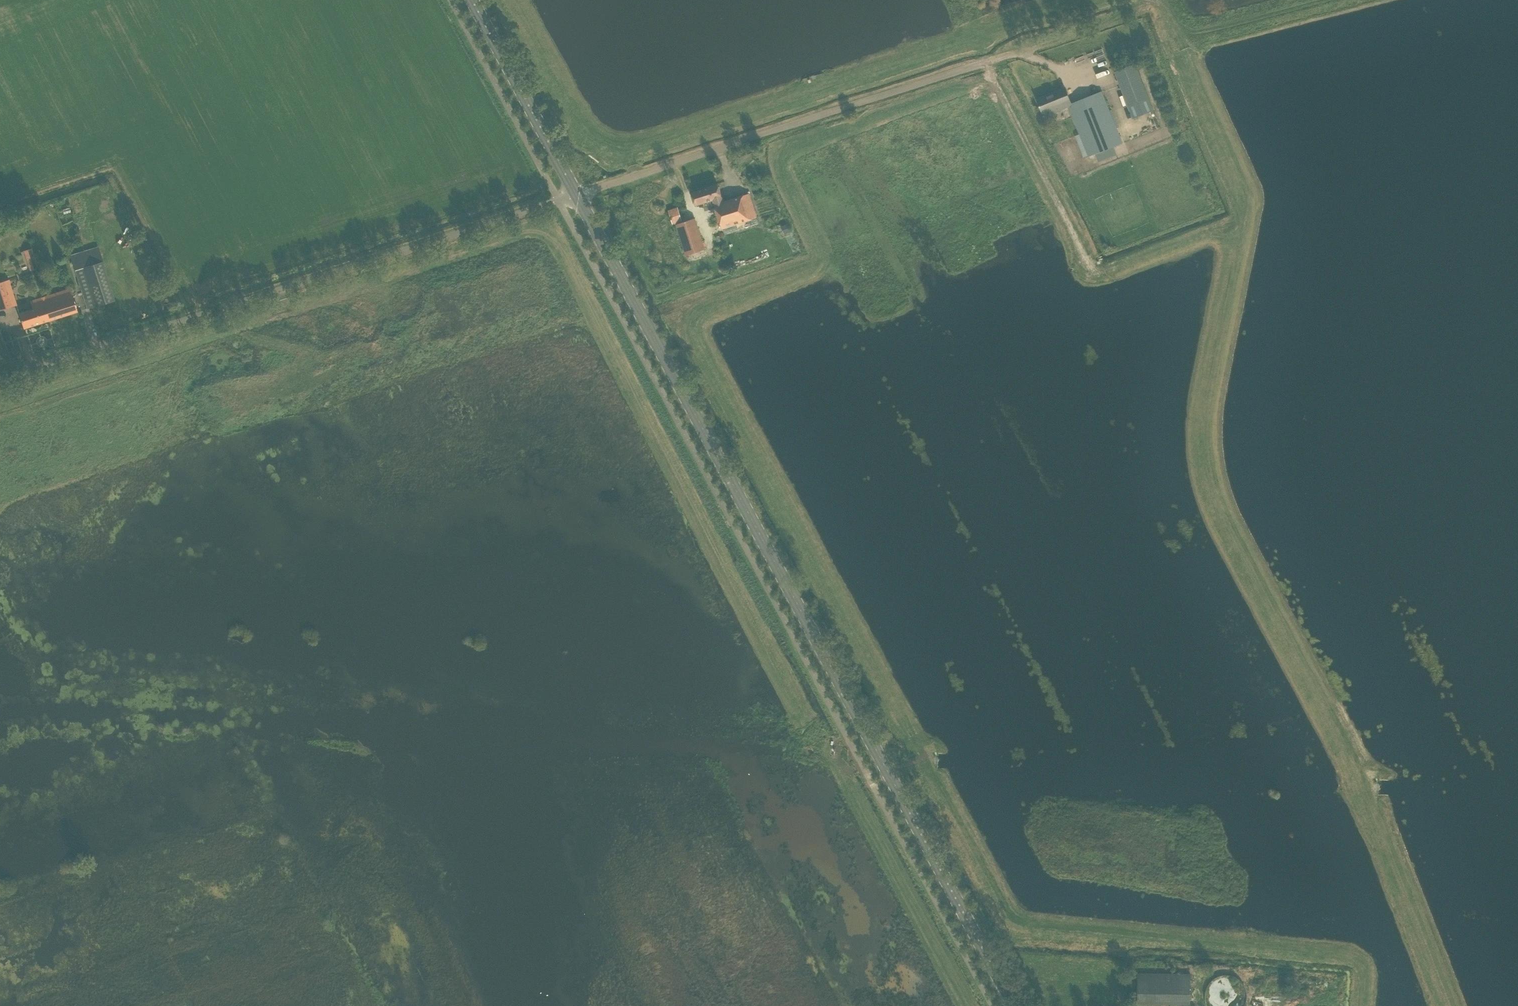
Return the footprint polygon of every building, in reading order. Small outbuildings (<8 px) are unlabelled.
[(1135,60),(1114,68),(1127,103),(1148,95),(1135,60)] [(1049,109),(1051,113),(1058,110),(1059,111),(1072,105),(1065,88),(1037,100),(1042,112),(1049,109)] [(1098,105),(1072,116),(1079,134),(1088,155),(1088,156),(1094,154),(1113,146),(1123,143),(1106,102),(1102,91),(1093,94),(1098,105)] [(718,184),(691,193),(695,204),(712,199),(721,227),(756,216),(749,194),(723,202),(718,184)] [(668,210),(673,225),(682,221),(677,207),(668,210)] [(676,224),(687,255),(705,249),(695,218),(676,224)] [(71,255),(87,308),(115,300),(98,247),(71,255)] [(25,257),(30,270),(39,267),(34,254),(25,257)] [(0,310),(17,305),(9,279),(0,282),(0,310)] [(46,309),(49,320),(77,311),(70,288),(48,295),(50,303),(47,304),(48,308),(46,309)] [(19,313),(24,328),(49,320),(46,309),(48,308),(47,304),(50,303),(48,295),(30,301),(33,309),(19,313)] [(1190,973),(1137,973),(1137,1005),(1174,1005),(1189,1005),(1190,973)] [(1246,993),(1245,986),(1241,981),(1235,977),(1228,975),(1221,975),(1214,978),(1209,983),(1206,989),(1205,996),(1206,1003),(1208,1005),(1244,1005),(1246,1000),(1246,993)]
